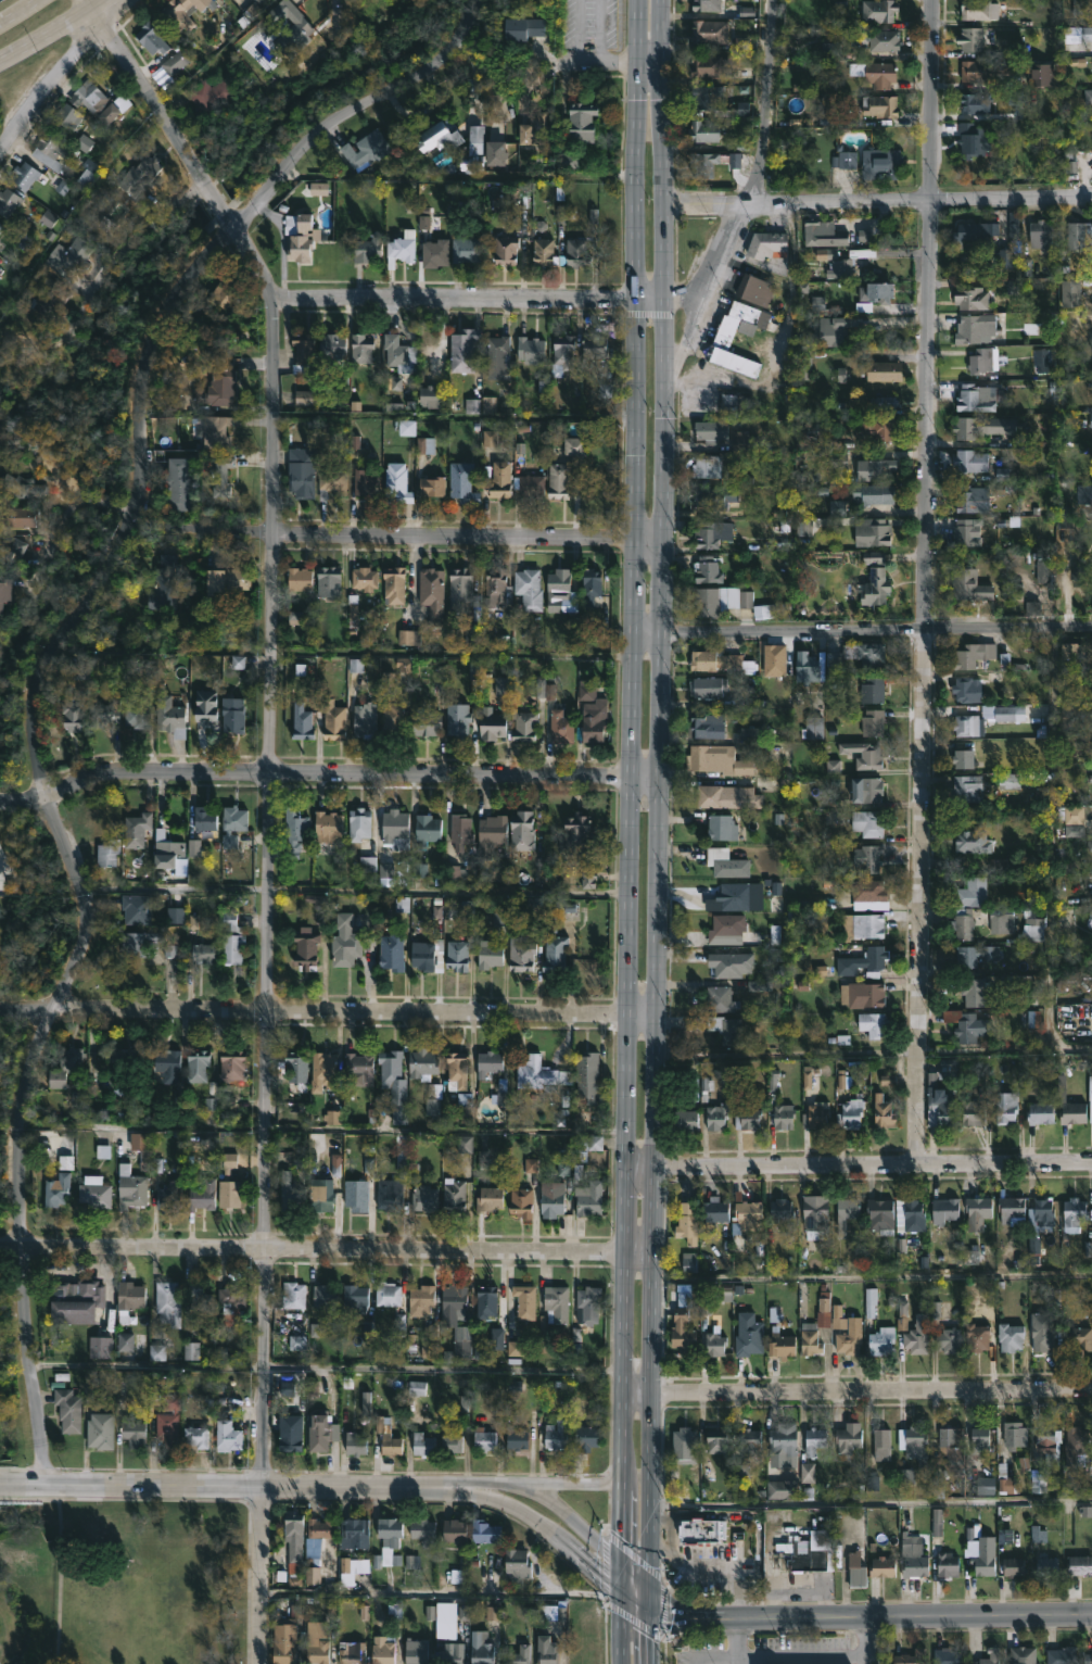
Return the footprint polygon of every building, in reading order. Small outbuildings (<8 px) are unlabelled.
[(160,12),(171,0),(213,0),(214,1),(201,12),(198,8),(188,16),(195,25),(188,31),(182,25),(177,31),(160,12)] [(254,1),(253,0),(271,0),(254,17),(245,10),(254,1)] [(266,12),(280,0),(289,0),(309,22),(301,29),(290,39),(266,12)] [(697,4),(697,0),(721,0),(721,9),(721,11),(723,11),(723,14),(697,14),(697,11),(691,11),(691,4),(697,4)] [(863,23),(863,0),(893,0),(893,23),(892,23),(863,23)] [(962,20),(962,0),(992,0),(992,2),(1006,2),(1007,18),(962,20)] [(304,52),(319,43),(297,7),(282,16),(304,52)] [(174,48),(165,55),(161,50),(154,55),(136,35),(151,18),(161,29),(158,31),(174,48)] [(522,41),(507,41),(507,18),(545,18),(545,36),(528,36),(528,42),(522,41)] [(704,20),(728,21),(727,42),(698,42),(698,38),(693,38),(693,20),(704,20)] [(983,27),(983,51),(962,50),(962,43),(957,43),(957,36),(962,36),(962,27),(983,27)] [(1065,28),(1065,44),(1091,44),(1091,28),(1065,28)] [(898,30),(897,51),(871,51),(871,43),(855,42),(855,30),(898,30)] [(193,60),(169,77),(161,64),(183,47),(193,60)] [(722,75),(722,77),(691,76),(693,54),(722,54),(722,75)] [(992,80),(962,80),(962,60),(1017,60),(1017,72),(992,72),(992,80)] [(897,63),(897,83),(892,83),(892,88),(874,88),(874,81),(866,81),(866,75),(850,75),(850,63),(897,63)] [(1036,85),(1034,85),(1034,64),(1054,64),(1054,85),(1036,85)] [(226,77),(238,93),(204,117),(186,91),(204,78),(211,87),(225,76),(226,77)] [(102,105),(105,110),(113,102),(122,112),(106,127),(98,116),(101,114),(97,110),(92,114),(73,93),(89,77),(109,99),(102,105)] [(716,96),(716,108),(695,109),(695,97),(691,97),(691,86),(723,85),(723,94),(716,96)] [(972,114),(962,114),(962,94),(991,94),(991,114),(972,114)] [(898,111),(898,117),(883,117),(883,114),(864,114),(863,96),(898,96),(898,111)] [(66,103),(80,112),(77,118),(79,121),(72,133),(53,121),(62,105),(64,106),(66,103)] [(584,103),(584,104),(598,105),(598,115),(593,114),(593,124),(595,124),(594,143),(577,142),(577,138),(570,137),(571,104),(584,103)] [(542,146),(520,144),(520,125),(529,125),(529,112),(542,112),(542,146)] [(467,143),(452,154),(446,147),(440,150),(437,147),(422,154),(418,146),(424,141),(420,135),(449,116),(467,143)] [(700,119),(700,123),(719,122),(720,141),(688,142),(687,128),(694,128),(694,119),(700,119)] [(983,122),(985,136),(990,136),(990,149),(986,149),(986,153),(961,154),(961,143),(958,143),(957,135),(960,135),(960,122),(983,122)] [(484,126),(484,154),(485,154),(485,171),(473,171),(473,174),(466,173),(466,171),(460,171),(461,154),(468,155),(470,125),(484,126)] [(392,150),(372,163),(370,161),(368,162),(367,161),(354,169),(340,148),(348,141),(356,153),(360,150),(355,142),(377,127),(392,150)] [(72,147),(65,157),(60,153),(55,160),(64,165),(59,173),(30,154),(36,147),(35,146),(46,129),(72,147)] [(506,142),(505,167),(486,166),(487,141),(506,142)] [(858,151),(858,169),(833,167),(833,156),(837,156),(837,143),(842,143),(842,151),(858,151)] [(901,179),(862,179),(863,150),(901,149),(901,179)] [(720,153),(720,155),(726,155),(726,163),(713,163),(713,177),(703,177),(703,174),(695,174),(695,167),(688,168),(688,153),(720,153)] [(1077,153),(1061,153),(1061,174),(1077,174),(1077,153)] [(147,154),(151,157),(153,155),(160,160),(157,163),(162,167),(150,186),(145,184),(134,199),(117,186),(132,166),(136,169),(147,154)] [(97,176),(84,192),(74,185),(86,168),(81,165),(88,156),(101,166),(94,174),(97,176)] [(24,161),(41,173),(36,179),(34,178),(25,190),(16,185),(18,182),(11,177),(13,174),(12,173),(16,165),(20,167),(24,161)] [(8,217),(0,212),(0,191),(1,191),(5,186),(23,199),(18,205),(16,204),(8,217)] [(1017,210),(1017,222),(1019,222),(1021,251),(1014,251),(1014,248),(1012,248),(1012,239),(1008,239),(1010,210),(1017,210)] [(312,213),(312,228),(309,228),(308,235),(308,243),(313,244),(312,256),(309,256),(308,262),(288,259),(289,251),(292,251),(293,237),(284,236),(287,214),(296,215),(296,211),(312,211),(312,213)] [(1044,216),(1044,219),(1052,218),(1053,253),(1040,253),(1040,247),(1031,247),(1030,219),(1038,219),(1038,217),(1044,216)] [(818,228),(818,230),(829,230),(829,227),(836,227),(836,230),(850,230),(850,244),(805,244),(805,220),(818,220),(818,228)] [(1000,222),(1000,234),(981,234),(981,239),(954,239),(955,230),(956,230),(956,227),(958,227),(958,223),(1000,222)] [(1065,222),(1091,222),(1091,247),(1071,247),(1071,242),(1068,242),(1068,239),(1065,239),(1065,222)] [(414,227),(414,262),(405,261),(405,259),(402,259),(402,257),(394,257),(394,267),(386,267),(388,240),(395,240),(395,237),(398,237),(398,236),(404,236),(404,227),(414,227)] [(382,231),(381,254),(370,254),(370,261),(355,260),(355,239),(371,239),(371,231),(382,231)] [(788,231),(788,250),(774,250),(772,257),(765,255),(764,260),(747,253),(754,231),(788,231)] [(77,234),(94,244),(87,256),(89,259),(85,264),(79,260),(76,264),(79,266),(77,270),(80,272),(75,279),(72,277),(71,279),(53,267),(77,234)] [(500,262),(496,262),(496,235),(519,236),(519,245),(516,245),(516,262),(500,262)] [(559,255),(559,263),(554,263),(554,265),(535,264),(534,237),(554,238),(554,254),(559,254),(559,255)] [(579,237),(579,238),(587,238),(587,265),(567,265),(568,238),(579,237)] [(450,238),(450,265),(422,265),(422,242),(426,242),(426,240),(437,242),(437,238),(450,238)] [(455,262),(453,262),(453,239),(481,239),(481,261),(458,260),(458,262),(455,262)] [(246,287),(228,312),(208,297),(226,272),(246,287)] [(773,292),(766,307),(735,295),(745,272),(776,285),(773,292)] [(1082,305),(1062,306),(1062,279),(1081,279),(1082,305)] [(896,281),(894,295),(893,295),(892,302),(873,302),(873,311),(856,311),(856,301),(860,301),(860,292),(858,292),(858,287),(860,287),(860,286),(868,286),(868,280),(896,281)] [(983,287),(983,290),(989,290),(989,308),(956,308),(956,292),(960,292),(960,288),(970,288),(970,286),(983,286),(983,287)] [(772,314),(765,329),(741,319),(729,350),(762,363),(755,378),(707,358),(718,329),(725,313),(726,314),(733,298),(772,314)] [(996,317),(996,328),(1014,326),(1014,333),(1005,333),(1005,341),(956,342),(956,331),(958,331),(958,322),(961,322),(961,314),(996,314),(996,317)] [(851,316),(862,317),(862,325),(848,326),(848,345),(830,345),(830,323),(834,323),(834,316),(851,316)] [(473,371),(452,370),(452,332),(461,332),(461,327),(483,328),(482,340),(474,340),(473,371)] [(376,329),(376,364),(352,363),(352,332),(365,332),(365,329),(376,329)] [(317,332),(317,366),(295,366),(295,344),(292,344),(292,338),(300,338),(300,332),(317,332)] [(339,332),(339,337),(344,337),(344,355),(340,355),(340,356),(330,356),(330,368),(320,368),(321,333),(339,332)] [(409,343),(416,344),(416,373),(397,371),(397,365),(386,364),(388,348),(384,348),(385,332),(398,332),(398,343),(409,343)] [(609,335),(608,357),(601,357),(601,361),(593,361),(593,357),(584,357),(585,335),(592,335),(592,332),(598,332),(598,335),(609,335)] [(576,333),(577,350),(573,350),(573,369),(562,369),(563,363),(555,363),(556,336),(566,336),(566,333),(576,333)] [(510,335),(509,379),(488,378),(490,336),(510,335)] [(526,339),(533,339),(533,337),(539,337),(539,340),(547,340),(546,363),(524,363),(524,358),(518,358),(519,336),(528,336),(526,339)] [(993,346),(999,348),(999,369),(981,369),(981,374),(970,374),(970,368),(968,368),(968,363),(969,363),(969,353),(977,353),(977,346),(993,346)] [(904,370),(904,380),(867,380),(867,374),(861,374),(861,362),(868,362),(868,361),(904,360),(904,370)] [(236,368),(233,405),(218,404),(218,408),(211,408),(212,402),(193,402),(193,386),(207,387),(207,383),(211,383),(213,367),(236,368)] [(990,386),(989,400),(996,401),(996,409),(956,409),(956,399),(958,399),(958,395),(961,395),(962,382),(975,382),(975,385),(990,386)] [(433,387),(446,387),(446,398),(440,398),(439,407),(420,405),(421,387),(427,387),(428,383),(433,383),(433,387)] [(724,408),(745,408),(745,397),(724,397),(724,408)] [(872,410),(897,410),(897,399),(872,399),(872,410)] [(231,447),(204,447),(204,415),(231,415),(231,447)] [(1025,424),(1025,437),(1018,438),(1018,433),(983,432),(983,434),(978,434),(978,439),(956,439),(957,431),(953,430),(953,424),(957,424),(957,416),(1025,417),(1025,424)] [(896,417),(896,426),(898,426),(898,432),(894,432),(894,439),(886,439),(886,442),(875,442),(875,433),(862,433),(862,419),(896,417)] [(716,438),(716,443),(706,443),(706,438),(695,438),(695,420),(728,420),(728,438),(716,438)] [(571,454),(564,454),(564,437),(586,437),(585,454),(571,454)] [(315,468),(314,497),(294,497),(295,491),(288,490),(288,468),(290,468),(290,464),(288,464),(289,446),(308,447),(307,455),(313,455),(313,468),(315,468)] [(976,450),(976,452),(989,452),(989,471),(958,471),(958,465),(954,465),(954,456),(957,456),(957,450),(976,450)] [(722,477),(693,476),(693,463),(696,463),(696,456),(708,457),(708,454),(723,454),(722,477)] [(188,457),(189,477),(190,477),(190,509),(168,508),(169,486),(166,484),(166,471),(168,471),(168,456),(188,457)] [(227,484),(230,484),(230,496),(213,496),(213,487),(216,487),(216,456),(233,456),(233,467),(227,467),(227,484)] [(892,467),(892,477),(869,476),(871,469),(865,468),(866,457),(892,458),(892,467)] [(490,497),(487,497),(487,491),(490,491),(491,483),(493,483),(494,461),(511,461),(510,497),(490,497)] [(405,462),(405,468),(406,468),(406,491),(414,491),(414,501),(385,502),(385,467),(389,467),(389,462),(405,462)] [(475,463),(474,475),(472,475),(472,492),(482,493),(482,504),(459,503),(459,496),(452,496),(453,462),(475,463)] [(572,463),(572,474),(570,472),(570,499),(548,497),(549,463),(572,463)] [(380,472),(380,483),(376,483),(374,491),(368,491),(368,494),(355,494),(355,466),(366,466),(367,471),(380,472)] [(347,470),(347,495),(337,495),(337,492),(333,492),(333,490),(322,489),(322,482),(319,482),(320,474),(327,474),(327,470),(347,470)] [(8,471),(16,477),(17,474),(24,477),(34,477),(34,483),(47,483),(47,496),(15,496),(15,493),(0,484),(8,471)] [(530,474),(530,476),(545,475),(545,494),(513,493),(513,476),(526,475),(526,474),(530,474)] [(446,476),(445,496),(420,495),(420,477),(435,479),(435,475),(446,476)] [(894,484),(894,503),(867,502),(867,505),(858,505),(858,499),(852,499),(852,483),(894,484)] [(972,484),(972,490),(976,490),(976,496),(981,496),(981,510),(957,512),(957,499),(960,499),(958,484),(972,484)] [(741,486),(740,500),(729,499),(729,504),(732,504),(732,508),(716,508),(716,505),(696,505),(697,488),(741,486)] [(7,522),(0,522),(0,507),(29,506),(29,513),(40,513),(40,526),(7,526),(7,522)] [(886,524),(891,524),(891,544),(855,544),(855,518),(886,517),(886,524)] [(980,519),(979,526),(975,525),(974,537),(979,537),(979,545),(955,545),(955,533),(958,533),(958,526),(944,524),(945,518),(980,519)] [(720,531),(720,549),(690,547),(690,541),(699,541),(699,527),(688,527),(689,519),(721,521),(720,531)] [(886,567),(886,580),(891,580),(891,592),(889,592),(889,597),(858,596),(858,579),(872,580),(872,568),(863,568),(863,551),(886,551),(886,567)] [(179,607),(149,607),(149,593),(152,593),(153,553),(180,553),(179,607)] [(713,555),(713,557),(723,557),(723,560),(720,560),(719,572),(723,572),(723,582),(701,581),(701,582),(696,582),(696,571),(695,571),(694,562),(699,562),(700,554),(713,555)] [(1049,563),(1039,563),(1039,584),(1049,584),(1049,563)] [(251,566),(250,590),(207,590),(208,568),(237,568),(238,565),(251,566)] [(340,566),(341,600),(326,600),(326,595),(317,595),(318,566),(340,566)] [(381,567),(380,585),(374,585),(373,590),(364,590),(364,587),(352,587),(353,567),(359,568),(359,566),(381,567)] [(392,603),(384,603),(385,567),(405,566),(405,603),(392,603)] [(445,569),(443,617),(440,617),(440,625),(429,625),(430,605),(420,605),(421,569),(423,570),(423,566),(445,569)] [(299,567),(299,569),(302,569),(302,568),(313,569),(313,589),(290,589),(289,567),(299,567)] [(468,567),(468,568),(473,568),(473,601),(461,601),(461,612),(449,612),(450,568),(468,567)] [(491,606),(485,606),(486,568),(507,567),(506,605),(491,606)] [(541,568),(541,590),(544,590),(543,612),(522,610),(522,594),(515,594),(516,570),(524,571),(524,567),(541,568)] [(572,567),(572,591),(577,591),(577,612),(548,610),(548,572),(556,572),(556,567),(572,567)] [(595,567),(595,570),(602,570),(602,595),(594,595),(594,606),(583,606),(583,578),(581,578),(582,567),(595,567)] [(995,584),(994,598),(973,598),(973,609),(960,609),(961,598),(953,598),(954,567),(977,567),(977,584),(995,584)] [(2,614),(0,613),(0,575),(5,576),(5,577),(11,577),(11,598),(7,598),(7,602),(2,602),(2,614)] [(740,587),(740,590),(753,591),(753,607),(731,607),(731,610),(719,610),(719,617),(697,617),(697,603),(695,603),(697,588),(740,587)] [(884,643),(885,645),(885,661),(883,661),(883,671),(863,670),(863,658),(843,658),(843,671),(829,672),(829,665),(827,665),(826,652),(843,652),(842,644),(858,644),(858,643),(884,643)] [(975,669),(952,669),(952,650),(965,650),(965,643),(996,643),(996,658),(975,658),(975,669)] [(773,676),(765,676),(764,644),(786,644),(786,676),(773,676)] [(1083,659),(1083,645),(1064,645),(1064,659),(1083,659)] [(723,650),(722,654),(745,654),(745,660),(758,660),(759,672),(695,675),(695,670),(691,670),(693,651),(718,651),(718,650),(723,650)] [(821,659),(820,681),(808,680),(808,685),(803,685),(803,681),(797,680),(798,650),(809,650),(809,655),(816,656),(816,659),(821,659)] [(714,676),(714,677),(727,677),(728,691),(724,691),(724,696),(695,697),(695,695),(690,695),(690,680),(694,680),(694,677),(697,678),(697,676),(700,676),(700,678),(714,676)] [(885,703),(862,703),(862,683),(867,683),(867,676),(885,676),(885,703)] [(974,677),(974,678),(982,678),(983,702),(963,703),(963,699),(957,699),(957,693),(954,693),(953,684),(957,684),(957,677),(974,677)] [(150,692),(150,728),(134,728),(134,724),(126,724),(126,692),(150,692)] [(230,697),(244,697),(243,732),(224,731),(224,715),(221,715),(224,697),(228,697),(228,695),(230,695),(230,697)] [(334,697),(334,706),(346,706),(345,741),(323,740),(323,727),(315,727),(315,710),(320,710),(320,697),(334,697)] [(610,697),(609,716),(607,716),(605,742),(583,741),(584,708),(596,709),(596,697),(610,697)] [(315,729),(315,740),(292,739),(292,732),(294,732),(294,701),(304,701),(304,710),(313,710),(313,729),(315,729)] [(371,701),(371,703),(377,703),(376,739),(354,736),(354,710),(356,710),(356,705),(364,705),(364,704),(367,704),(367,701),(371,701)] [(82,702),(82,731),(64,731),(64,713),(62,713),(62,702),(82,702)] [(404,702),(403,735),(384,735),(383,706),(388,706),(388,702),(404,702)] [(102,726),(90,726),(91,703),(119,703),(119,722),(103,722),(102,726)] [(473,713),(472,722),(470,722),(469,740),(455,740),(456,734),(447,734),(448,703),(470,704),(470,713),(473,713)] [(995,704),(995,706),(1017,706),(1016,711),(1024,711),(1024,720),(987,720),(988,704),(995,704)] [(186,706),(185,739),(174,739),(174,727),(167,727),(167,730),(155,729),(156,705),(186,706)] [(441,707),(440,713),(443,713),(442,735),(414,735),(414,709),(423,709),(423,707),(441,707)] [(517,707),(517,710),(538,710),(538,721),(535,721),(536,741),(512,741),(512,707),(517,707)] [(574,717),(573,743),(550,741),(551,708),(564,709),(564,717),(574,717)] [(885,716),(885,735),(862,735),(862,719),(861,719),(861,716),(865,716),(865,709),(885,709),(885,716)] [(724,736),(724,738),(691,736),(693,717),(706,717),(706,713),(725,714),(724,736)] [(488,740),(481,740),(482,714),(507,714),(507,736),(497,736),(497,740),(488,740)] [(980,715),(980,718),(986,718),(986,724),(980,724),(980,735),(956,735),(956,730),(954,730),(954,721),(956,721),(956,715),(980,715)] [(824,738),(801,738),(801,727),(805,727),(805,716),(824,716),(824,738)] [(872,742),(872,744),(878,744),(878,748),(881,748),(881,759),(883,759),(883,768),(858,769),(858,757),(863,757),(863,752),(839,751),(839,742),(872,742)] [(735,744),(735,759),(754,759),(754,774),(722,773),(722,770),(686,770),(686,754),(689,754),(689,744),(735,744)] [(975,752),(956,752),(956,772),(975,772),(975,752)] [(982,801),(954,801),(954,774),(982,774),(982,801)] [(881,777),(881,780),(884,780),(884,794),(881,794),(881,802),(863,802),(863,798),(855,798),(855,782),(862,782),(862,777),(881,777)] [(724,785),(723,794),(762,794),(763,807),(698,807),(698,785),(724,785)] [(238,804),(238,809),(247,809),(247,830),(231,830),(231,834),(238,834),(238,848),(228,848),(228,852),(223,852),(223,834),(226,834),(226,830),(224,830),(224,806),(233,806),(233,804),(238,804)] [(1081,805),(1083,835),(1063,836),(1063,820),(1058,820),(1059,809),(1063,809),(1063,806),(1081,805)] [(209,806),(209,811),(217,811),(217,830),(195,832),(195,806),(209,806)] [(306,827),(306,840),(296,840),(296,843),(301,843),(300,852),(284,850),(284,842),(289,842),(289,834),(284,834),(285,806),(292,806),(292,809),(299,809),(299,814),(302,814),(302,817),(309,817),(309,827),(306,827)] [(366,807),(366,810),(371,810),(371,837),(361,837),(361,842),(351,842),(351,809),(358,809),(358,807),(366,807)] [(398,808),(398,812),(410,812),(409,849),(392,849),(392,843),(382,843),(383,811),(390,811),(390,808),(398,808)] [(326,814),(338,811),(338,815),(343,815),(342,837),(335,837),(335,842),(321,842),(321,839),(315,839),(316,810),(326,810),(326,814)] [(535,815),(533,829),(535,829),(534,841),(535,841),(535,850),(511,849),(513,817),(518,817),(519,810),(533,810),(533,815),(535,815)] [(592,816),(592,832),(586,832),(586,837),(593,837),(593,855),(568,854),(568,850),(559,850),(559,832),(566,832),(566,817),(574,817),(574,810),(581,810),(580,816),(592,816)] [(884,810),(884,819),(888,819),(888,830),(885,830),(885,839),(864,839),(863,831),(853,831),(853,811),(884,810)] [(144,835),(144,837),(147,837),(147,843),(144,843),(144,847),(125,847),(126,816),(142,816),(142,811),(153,811),(152,835),(144,835)] [(467,814),(467,817),(471,817),(470,852),(455,852),(455,842),(450,842),(452,814),(467,814)] [(444,818),(443,842),(429,841),(429,846),(418,846),(418,815),(433,815),(433,818),(444,818)] [(508,816),(507,843),(498,843),(498,845),(496,845),(496,854),(493,854),(493,859),(478,859),(480,818),(486,818),(486,816),(497,816),(498,815),(508,816)] [(735,824),(744,823),(742,842),(709,841),(709,815),(733,815),(733,819),(735,819),(735,824)] [(186,842),(185,855),(178,855),(178,860),(187,860),(187,874),(176,873),(176,868),(155,868),(156,828),(165,828),(165,839),(172,839),(172,842),(186,842)] [(992,841),(992,853),(955,850),(956,828),(988,829),(988,840),(992,841)] [(118,837),(118,845),(120,845),(120,863),(117,863),(117,867),(97,867),(98,844),(109,844),(109,837),(118,837)] [(880,863),(880,872),(860,872),(860,866),(853,866),(853,847),(863,847),(862,845),(884,844),(885,853),(880,853),(880,863)] [(729,847),(729,859),(750,859),(749,877),(714,875),(714,866),(707,866),(707,846),(729,847)] [(1004,907),(954,906),(955,887),(968,887),(968,877),(1004,877),(1004,907)] [(888,891),(888,902),(853,900),(853,895),(849,895),(849,887),(846,887),(846,879),(884,880),(884,888),(888,888),(888,891)] [(754,885),(754,910),(706,909),(706,899),(715,899),(715,892),(721,892),(721,883),(754,883),(754,885)] [(151,923),(125,923),(125,909),(122,909),(123,895),(151,895),(151,923)] [(973,908),(973,920),(975,920),(974,942),(956,942),(956,930),(951,930),(951,920),(956,920),(956,915),(967,915),(967,907),(973,908)] [(1014,932),(991,933),(990,908),(1013,907),(1014,932)] [(186,910),(170,910),(170,927),(186,927),(186,910)] [(245,925),(243,926),(243,934),(246,934),(246,945),(243,945),(242,965),(221,963),(223,934),(227,934),(227,926),(224,926),(224,911),(245,911),(245,925)] [(355,912),(361,913),(361,926),(352,926),(352,932),(361,933),(361,956),(354,956),(354,966),(333,966),(332,935),(339,935),(340,928),(337,928),(338,912),(355,912)] [(885,936),(854,937),(853,913),(885,913),(885,936)] [(746,915),(746,921),(748,921),(747,936),(741,936),(741,945),(708,945),(708,929),(713,929),(713,915),(746,915)] [(1044,940),(1021,940),(1024,928),(1027,928),(1028,918),(1044,918),(1044,940)] [(566,946),(566,974),(543,973),(543,960),(546,960),(547,922),(557,922),(557,932),(553,932),(553,936),(569,936),(569,946),(566,946)] [(320,933),(319,950),(318,950),(317,971),(293,970),(294,960),(296,960),(297,933),(306,933),(307,925),(312,926),(312,933),(320,933)] [(404,931),(403,972),(392,972),(392,969),(380,969),(382,936),(391,936),(392,930),(404,931)] [(152,941),(152,957),(137,957),(137,954),(124,954),(124,932),(165,932),(165,941),(152,941)] [(536,942),(536,954),(534,954),(534,971),(510,971),(511,936),(522,936),(521,942),(536,942)] [(490,937),(491,944),(505,944),(504,966),(491,967),(490,970),(479,969),(481,938),(482,938),(482,937),(490,937)] [(469,941),(468,972),(454,972),(454,968),(446,968),(448,941),(469,941)] [(428,942),(428,943),(443,942),(443,973),(423,972),(423,970),(419,970),(419,966),(412,966),(412,942),(428,942)] [(203,944),(219,945),(219,953),(216,953),(215,965),(204,965),(204,959),(193,959),(193,944),(203,944)] [(885,944),(885,949),(889,949),(889,958),(885,958),(885,968),(879,969),(880,970),(881,978),(866,978),(866,970),(868,970),(868,967),(859,967),(859,974),(838,975),(837,957),(864,957),(864,950),(866,950),(866,944),(885,944)] [(167,958),(181,957),(180,945),(165,947),(167,958)] [(978,945),(978,948),(983,948),(983,946),(1000,946),(1000,958),(983,959),(983,956),(976,956),(977,967),(960,968),(960,958),(956,958),(955,946),(978,945)] [(729,949),(728,953),(724,953),(723,961),(752,961),(752,974),(742,974),(742,979),(713,978),(713,967),(706,967),(706,950),(715,950),(715,947),(729,947),(729,949)] [(987,979),(987,982),(991,982),(992,1007),(966,1007),(966,994),(962,994),(962,989),(957,989),(957,982),(962,982),(962,979),(987,979)] [(885,997),(885,1007),(849,1006),(849,1004),(841,1004),(841,984),(849,984),(849,982),(886,983),(885,997)] [(732,989),(732,1001),(740,1000),(740,1008),(735,1008),(736,1012),(710,1012),(708,986),(732,986),(732,989)] [(962,1010),(962,1012),(977,1012),(977,1019),(988,1019),(988,1034),(977,1034),(977,1044),(958,1044),(958,1036),(955,1036),(955,1028),(958,1028),(958,1022),(943,1022),(943,1010),(962,1010)] [(886,1012),(886,1019),(890,1019),(890,1026),(887,1026),(887,1031),(889,1031),(889,1035),(883,1035),(883,1038),(869,1038),(869,1029),(860,1030),(860,1013),(886,1012)] [(725,1017),(725,1019),(742,1019),(742,1042),(723,1039),(723,1034),(720,1034),(720,1031),(708,1031),(708,1017),(725,1017)] [(428,1048),(428,1052),(439,1052),(437,1063),(441,1063),(440,1074),(431,1074),(431,1082),(419,1082),(419,1079),(409,1079),(410,1051),(418,1051),(419,1047),(428,1048)] [(127,1067),(127,1088),(123,1088),(123,1095),(114,1095),(114,1088),(107,1088),(109,1072),(115,1072),(115,1068),(110,1068),(110,1048),(150,1049),(150,1067),(127,1067)] [(66,1089),(50,1089),(50,1070),(60,1070),(60,1059),(64,1059),(64,1049),(73,1049),(73,1072),(66,1072),(66,1089)] [(177,1071),(177,1084),(163,1083),(163,1075),(155,1075),(155,1052),(164,1052),(164,1049),(180,1049),(180,1071),(177,1071)] [(211,1050),(209,1081),(217,1081),(217,1094),(208,1094),(208,1083),(188,1082),(188,1049),(211,1050)] [(228,1080),(221,1080),(221,1057),(227,1057),(227,1050),(247,1051),(247,1071),(244,1071),(244,1080),(228,1080)] [(403,1050),(403,1079),(407,1079),(408,1124),(392,1124),(391,1087),(381,1087),(381,1063),(379,1063),(379,1052),(403,1050)] [(494,1052),(504,1054),(503,1072),(485,1071),(485,1079),(478,1079),(479,1052),(487,1052),(487,1050),(494,1051),(494,1052)] [(587,1050),(587,1052),(599,1052),(599,1094),(606,1094),(606,1106),(588,1105),(587,1098),(577,1098),(576,1056),(584,1056),(584,1050),(587,1050)] [(308,1051),(308,1083),(288,1083),(289,1063),(285,1063),(285,1051),(308,1051)] [(327,1052),(335,1054),(335,1089),(322,1089),(322,1092),(312,1092),(313,1056),(317,1056),(317,1052),(327,1052)] [(363,1056),(364,1056),(364,1054),(374,1054),(373,1086),(350,1086),(350,1073),(346,1073),(346,1056),(345,1056),(345,1052),(355,1052),(355,1056),(363,1056)] [(470,1054),(470,1061),(467,1060),(467,1089),(448,1089),(448,1063),(446,1063),(446,1055),(448,1055),(448,1052),(470,1054)] [(542,1054),(542,1067),(550,1067),(550,1070),(559,1070),(559,1086),(557,1089),(550,1092),(543,1088),(517,1088),(517,1063),(525,1063),(525,1060),(529,1060),(529,1052),(542,1054)] [(958,1059),(958,1084),(953,1084),(953,1079),(939,1079),(939,1058),(958,1059)] [(938,1072),(938,1097),(943,1097),(943,1094),(956,1094),(955,1126),(928,1125),(928,1072),(938,1072)] [(439,1115),(439,1119),(430,1119),(430,1115),(426,1115),(426,1097),(429,1098),(429,1084),(442,1084),(441,1115),(439,1115)] [(473,1093),(472,1106),(474,1106),(474,1123),(460,1123),(460,1107),(458,1106),(458,1093),(473,1093)] [(884,1093),(884,1101),(892,1101),(892,1113),(898,1112),(899,1127),(879,1129),(879,1126),(877,1126),(876,1093),(884,1093)] [(999,1124),(998,1093),(1019,1093),(1018,1113),(1016,1113),(1016,1124),(999,1124)] [(865,1098),(865,1117),(862,1117),(862,1129),(836,1126),(836,1112),(843,1113),(843,1104),(847,1104),(847,1100),(850,1100),(850,1098),(862,1098),(864,1100),(865,1098)] [(977,1100),(977,1105),(986,1105),(986,1125),(963,1125),(963,1100),(977,1100)] [(733,1101),(733,1111),(726,1111),(726,1132),(707,1132),(707,1107),(714,1107),(714,1104),(721,1106),(721,1102),(733,1101)] [(829,1101),(830,1117),(828,1117),(828,1129),(809,1129),(810,1105),(814,1105),(814,1101),(829,1101)] [(1067,1101),(1067,1104),(1088,1104),(1088,1123),(1056,1124),(1056,1110),(1058,1110),(1058,1102),(1067,1101)] [(1038,1102),(1055,1104),(1055,1123),(1034,1123),(1034,1125),(1027,1125),(1027,1109),(1029,1109),(1030,1104),(1038,1102)] [(755,1104),(755,1109),(762,1109),(762,1119),(760,1119),(760,1126),(755,1126),(755,1131),(742,1131),(742,1129),(735,1129),(735,1115),(741,1115),(741,1106),(755,1104)] [(793,1105),(793,1109),(796,1109),(796,1113),(793,1113),(793,1126),(789,1126),(789,1129),(775,1130),(775,1105),(793,1105)] [(684,1109),(684,1110),(699,1110),(698,1133),(674,1134),(674,1111),(678,1111),(678,1109),(684,1109)] [(150,1134),(150,1170),(139,1170),(139,1150),(130,1150),(130,1133),(150,1134)] [(302,1167),(302,1187),(306,1187),(306,1197),(296,1197),(297,1210),(282,1210),(282,1169),(293,1169),(293,1157),(306,1157),(306,1167),(302,1167)] [(130,1164),(130,1174),(148,1174),(148,1205),(127,1205),(127,1209),(119,1209),(119,1161),(130,1161),(130,1164)] [(55,1206),(46,1206),(46,1177),(59,1177),(59,1170),(77,1170),(77,1190),(68,1190),(68,1202),(59,1202),(59,1206),(55,1206)] [(216,1172),(216,1209),(206,1209),(206,1206),(195,1206),(195,1210),(187,1210),(187,1189),(189,1189),(189,1187),(204,1187),(204,1172),(216,1172)] [(112,1184),(111,1208),(88,1208),(88,1200),(79,1200),(79,1183),(85,1183),(85,1174),(102,1174),(102,1183),(112,1184)] [(466,1187),(466,1211),(464,1211),(464,1215),(457,1215),(457,1212),(444,1211),(444,1176),(454,1176),(454,1178),(465,1180),(466,1181),(466,1187)] [(333,1178),(333,1192),(335,1192),(334,1202),(333,1202),(333,1210),(314,1210),(314,1184),(319,1184),(319,1177),(333,1178)] [(602,1178),(602,1213),(577,1214),(577,1196),(575,1195),(575,1186),(589,1186),(589,1178),(602,1178)] [(238,1180),(238,1182),(242,1182),(241,1208),(236,1208),(236,1209),(219,1208),(219,1182),(234,1182),(234,1180),(238,1180)] [(370,1180),(370,1211),(353,1211),(353,1205),(346,1205),(346,1189),(351,1189),(351,1180),(370,1180)] [(403,1188),(402,1208),(398,1207),(398,1210),(385,1210),(385,1208),(378,1208),(379,1181),(391,1181),(391,1188),(403,1188)] [(439,1187),(437,1211),(412,1208),(415,1183),(430,1184),(430,1187),(439,1187)] [(504,1186),(503,1207),(493,1207),(493,1209),(484,1209),(483,1211),(477,1211),(477,1196),(481,1196),(481,1185),(504,1186)] [(518,1187),(533,1187),(532,1218),(522,1218),(522,1211),(510,1212),(511,1187),(518,1185),(518,1187)] [(549,1186),(549,1192),(564,1192),(564,1212),(557,1212),(557,1217),(543,1217),(543,1212),(542,1212),(542,1186),(549,1186)] [(175,1187),(175,1188),(180,1188),(180,1207),(177,1207),(177,1212),(162,1212),(162,1208),(157,1208),(157,1187),(175,1187)] [(981,1193),(981,1196),(993,1196),(993,1217),(983,1217),(983,1222),(970,1222),(970,1210),(966,1210),(966,1196),(975,1196),(975,1193),(981,1193)] [(831,1228),(805,1230),(804,1194),(830,1194),(831,1228)] [(719,1195),(719,1200),(729,1200),(729,1222),(701,1222),(701,1200),(709,1201),(709,1195),(719,1195)] [(1027,1195),(1028,1225),(1011,1225),(1011,1222),(1002,1222),(1002,1210),(999,1211),(998,1196),(1027,1195)] [(1053,1195),(1052,1207),(1057,1207),(1057,1215),(1054,1217),(1054,1223),(1051,1223),(1051,1228),(1038,1228),(1038,1219),(1034,1219),(1036,1196),(1053,1195)] [(1080,1196),(1080,1199),(1087,1199),(1087,1209),(1090,1209),(1089,1218),(1081,1218),(1081,1226),(1065,1225),(1065,1200),(1071,1200),(1071,1196),(1080,1196)] [(792,1200),(792,1212),(797,1212),(797,1218),(778,1217),(778,1222),(773,1222),(774,1218),(771,1218),(772,1199),(776,1200),(776,1197),(787,1197),(787,1200),(792,1200)] [(860,1212),(860,1218),(847,1217),(847,1237),(838,1237),(837,1198),(859,1197),(860,1212)] [(961,1197),(961,1201),(962,1201),(960,1219),(945,1218),(945,1223),(943,1223),(943,1225),(940,1225),(940,1223),(932,1223),(934,1198),(961,1197)] [(875,1198),(875,1199),(894,1198),(896,1233),(880,1234),(880,1230),(871,1230),(871,1214),(868,1214),(867,1198),(875,1198)] [(919,1198),(919,1201),(924,1201),(925,1230),(905,1231),(904,1199),(919,1198)] [(747,1199),(747,1201),(764,1200),(764,1230),(740,1230),(740,1221),(738,1221),(738,1217),(736,1217),(736,1201),(744,1201),(744,1199),(747,1199)] [(695,1200),(695,1213),(697,1213),(697,1236),(695,1236),(695,1245),(687,1245),(687,1236),(676,1237),(676,1224),(678,1224),(681,1200),(695,1200)] [(99,1278),(99,1283),(105,1283),(104,1306),(96,1306),(96,1322),(52,1322),(52,1283),(56,1283),(56,1281),(77,1282),(77,1278),(99,1278)] [(134,1281),(134,1284),(145,1285),(145,1309),(128,1309),(128,1314),(118,1314),(119,1309),(117,1309),(118,1279),(134,1281)] [(181,1300),(180,1327),(160,1326),(160,1312),(155,1312),(156,1281),(178,1281),(177,1300),(181,1300)] [(246,1281),(245,1307),(239,1307),(239,1313),(223,1312),(224,1302),(218,1302),(218,1287),(226,1287),(226,1282),(246,1281)] [(297,1281),(297,1284),(305,1284),(305,1287),(306,1287),(306,1307),(283,1307),(283,1281),(297,1281)] [(203,1282),(203,1295),(213,1294),(213,1313),(191,1313),(191,1300),(189,1300),(189,1282),(203,1282)] [(395,1282),(395,1285),(401,1285),(401,1291),(403,1291),(403,1295),(401,1295),(401,1303),(377,1304),(377,1284),(379,1284),(379,1282),(395,1282)] [(331,1284),(331,1286),(338,1286),(337,1310),(318,1309),(318,1303),(314,1303),(314,1284),(331,1284)] [(361,1284),(361,1286),(368,1286),(368,1312),(355,1311),(355,1306),(343,1306),(344,1284),(361,1284)] [(434,1284),(434,1308),(429,1308),(429,1313),(422,1313),(422,1315),(409,1315),(410,1287),(422,1288),(423,1284),(434,1284)] [(535,1284),(535,1320),(518,1319),(518,1311),(516,1311),(517,1294),(512,1294),(512,1284),(535,1284)] [(496,1288),(496,1290),(497,1290),(497,1314),(487,1314),(487,1318),(482,1318),(482,1314),(478,1314),(478,1285),(496,1285),(496,1288)] [(569,1286),(569,1322),(549,1322),(548,1351),(539,1351),(539,1314),(546,1314),(545,1285),(569,1286)] [(457,1326),(442,1325),(443,1286),(468,1286),(468,1309),(465,1309),(465,1318),(457,1318),(457,1326)] [(599,1295),(599,1322),(594,1322),(594,1324),(586,1324),(586,1322),(582,1322),(581,1306),(577,1306),(577,1288),(586,1288),(586,1286),(601,1286),(601,1295),(599,1295)] [(818,1325),(818,1342),(824,1341),(824,1351),(803,1353),(802,1322),(817,1322),(817,1311),(820,1311),(818,1297),(821,1297),(821,1290),(830,1290),(831,1325),(818,1325)] [(842,1303),(842,1318),(863,1315),(864,1353),(846,1354),(846,1350),(837,1351),(837,1333),(847,1332),(847,1333),(849,1333),(849,1328),(833,1328),(831,1316),(834,1316),(834,1303),(842,1303)] [(686,1320),(686,1327),(697,1327),(697,1351),(681,1351),(681,1347),(671,1347),(671,1328),(672,1325),(675,1325),(674,1307),(688,1307),(688,1320),(686,1320)] [(928,1312),(928,1352),(911,1351),(911,1347),(904,1347),(904,1332),(911,1332),(911,1327),(916,1327),(916,1324),(915,1324),(916,1311),(928,1312)] [(1054,1312),(1053,1348),(1049,1348),(1049,1350),(1034,1350),(1034,1336),(1033,1336),(1033,1311),(1054,1312)] [(765,1321),(764,1352),(749,1351),(749,1356),(736,1354),(737,1335),(739,1335),(739,1321),(742,1321),(742,1320),(765,1321)] [(976,1321),(976,1324),(991,1324),(991,1336),(996,1336),(996,1348),(982,1348),(982,1350),(969,1351),(967,1321),(976,1321)] [(1010,1323),(1010,1325),(1025,1325),(1023,1348),(1017,1348),(1017,1351),(1002,1351),(1002,1341),(1000,1340),(1000,1336),(999,1336),(1000,1322),(1010,1323)] [(724,1352),(724,1356),(707,1356),(707,1332),(713,1332),(713,1324),(721,1324),(722,1336),(727,1336),(725,1352),(724,1352)] [(779,1324),(779,1335),(797,1335),(797,1354),(787,1354),(787,1360),(782,1360),(782,1354),(770,1354),(770,1336),(772,1336),(772,1324),(779,1324)] [(896,1325),(896,1342),(893,1342),(893,1352),(871,1354),(869,1332),(879,1331),(879,1333),(880,1333),(880,1325),(896,1325)] [(956,1325),(956,1327),(962,1327),(962,1347),(958,1347),(960,1352),(943,1352),(943,1347),(938,1347),(937,1332),(944,1332),(943,1327),(953,1327),(953,1325),(956,1325)] [(1065,1327),(1091,1327),(1091,1350),(1076,1350),(1076,1347),(1065,1347),(1065,1327)] [(111,1357),(89,1357),(89,1335),(112,1335),(111,1357)] [(80,1396),(80,1433),(60,1432),(61,1420),(59,1420),(59,1403),(54,1403),(54,1388),(73,1388),(73,1395),(80,1395),(80,1396)] [(181,1392),(182,1449),(165,1449),(165,1439),(162,1439),(162,1436),(156,1436),(156,1412),(161,1412),(161,1392),(181,1392)] [(114,1412),(114,1414),(116,1414),(116,1449),(97,1449),(97,1446),(88,1446),(88,1419),(91,1419),(91,1412),(114,1412)] [(287,1449),(280,1450),(280,1413),(303,1414),(303,1449),(287,1449)] [(329,1414),(328,1428),(339,1427),(339,1441),(330,1441),(330,1451),(309,1451),(309,1425),(312,1425),(312,1413),(329,1413),(329,1414)] [(383,1414),(383,1415),(391,1415),(391,1424),(383,1424),(383,1432),(391,1432),(391,1437),(403,1437),(402,1453),(382,1453),(382,1432),(376,1432),(376,1414),(383,1414)] [(135,1415),(135,1423),(147,1423),(147,1447),(129,1447),(129,1437),(123,1437),(122,1434),(123,1415),(135,1415)] [(243,1430),(242,1448),(228,1448),(227,1451),(217,1450),(217,1419),(231,1419),(231,1428),(243,1428),(243,1430)] [(568,1419),(568,1447),(559,1447),(559,1449),(553,1449),(553,1447),(546,1447),(546,1423),(555,1423),(555,1429),(557,1429),(557,1419),(568,1419)] [(1023,1422),(1023,1426),(1028,1426),(1028,1444),(1005,1445),(1005,1440),(1004,1440),(1004,1421),(1023,1422)] [(861,1422),(861,1428),(863,1428),(862,1447),(852,1447),(852,1454),(839,1454),(839,1442),(837,1442),(837,1428),(847,1428),(847,1422),(861,1422)] [(796,1423),(797,1428),(798,1428),(799,1457),(786,1457),(786,1453),(770,1454),(769,1429),(778,1429),(778,1423),(796,1423)] [(529,1444),(529,1448),(506,1448),(507,1424),(517,1424),(517,1429),(530,1430),(529,1444)] [(927,1425),(927,1433),(929,1433),(929,1457),(906,1458),(906,1449),(900,1449),(900,1428),(911,1427),(911,1424),(927,1425)] [(192,1425),(192,1427),(207,1427),(206,1448),(189,1448),(188,1435),(185,1435),(185,1426),(192,1425)] [(484,1425),(484,1432),(496,1430),(496,1448),(486,1449),(486,1451),(482,1451),(482,1449),(475,1449),(474,1425),(484,1425)] [(599,1426),(599,1446),(580,1446),(580,1444),(575,1444),(575,1425),(599,1426)] [(690,1425),(690,1429),(697,1429),(697,1463),(674,1463),(674,1429),(680,1429),(680,1425),(690,1425)] [(980,1425),(980,1427),(990,1427),(990,1450),(980,1450),(980,1453),(973,1454),(973,1427),(980,1425)] [(1081,1425),(1081,1428),(1089,1428),(1089,1442),(1091,1442),(1091,1453),(1075,1453),(1075,1465),(1067,1465),(1068,1426),(1081,1425)] [(751,1427),(751,1429),(761,1429),(763,1455),(754,1457),(754,1448),(740,1449),(739,1430),(746,1430),(746,1427),(751,1427)] [(816,1427),(816,1429),(827,1429),(827,1446),(817,1446),(817,1458),(807,1458),(807,1429),(812,1429),(812,1427),(816,1427)] [(965,1427),(965,1474),(948,1474),(948,1446),(940,1446),(940,1427),(965,1427)] [(1057,1446),(1057,1427),(1038,1427),(1038,1446),(1057,1446)] [(891,1428),(891,1446),(889,1446),(889,1460),(878,1460),(878,1446),(875,1446),(875,1428),(891,1428)] [(356,1430),(356,1437),(367,1437),(367,1452),(355,1453),(355,1452),(346,1452),(346,1430),(356,1430)] [(423,1432),(423,1436),(435,1436),(435,1454),(426,1454),(426,1457),(421,1457),(421,1453),(414,1453),(414,1430),(423,1430),(423,1432)] [(727,1451),(707,1451),(707,1430),(727,1430),(727,1451)] [(444,1453),(464,1455),(465,1437),(446,1436),(444,1453)] [(1007,1463),(1007,1476),(1015,1476),(1015,1477),(1017,1477),(1017,1484),(1019,1483),(1019,1486),(1017,1486),(1017,1490),(1014,1490),(1015,1493),(1007,1493),(1007,1491),(1000,1491),(998,1463),(1007,1463)] [(792,1497),(767,1497),(767,1479),(799,1479),(799,1491),(792,1490),(792,1497)] [(304,1514),(303,1574),(288,1574),(288,1545),(284,1545),(285,1513),(304,1514)] [(352,1516),(352,1517),(368,1518),(368,1547),(340,1547),(341,1518),(344,1518),(344,1516),(352,1516)] [(397,1516),(397,1518),(403,1521),(403,1537),(399,1537),(399,1548),(384,1548),(383,1537),(379,1537),(379,1517),(397,1516)] [(317,1517),(317,1520),(320,1520),(320,1521),(335,1522),(335,1537),(308,1537),(308,1517),(317,1517)] [(429,1518),(429,1521),(433,1520),(435,1521),(435,1536),(432,1536),(432,1548),(422,1548),(422,1541),(421,1541),(422,1537),(411,1537),(410,1521),(417,1521),(417,1518),(429,1518)] [(468,1521),(467,1541),(444,1540),(445,1518),(468,1521)] [(501,1525),(500,1542),(473,1541),(473,1518),(485,1518),(485,1522),(490,1522),(490,1525),(501,1525)] [(724,1522),(724,1538),(721,1539),(721,1542),(697,1543),(697,1545),(687,1545),(687,1543),(680,1543),(680,1538),(678,1538),(678,1527),(682,1527),(682,1523),(691,1523),(691,1518),(702,1518),(702,1522),(724,1522)] [(977,1535),(977,1549),(965,1549),(963,1523),(980,1523),(980,1535),(977,1535)] [(907,1529),(907,1536),(924,1535),(924,1555),(931,1554),(931,1575),(904,1577),(902,1529),(907,1529)] [(832,1572),(832,1531),(810,1531),(810,1558),(803,1558),(803,1572),(832,1572)] [(996,1536),(995,1575),(977,1575),(977,1564),(970,1563),(970,1555),(979,1555),(979,1536),(996,1536)] [(810,1540),(810,1543),(816,1543),(816,1549),(827,1549),(827,1570),(791,1570),(791,1565),(787,1565),(787,1559),(790,1559),(790,1554),(793,1554),(793,1552),(776,1552),(776,1542),(793,1542),(793,1540),(810,1540)] [(533,1561),(533,1576),(506,1575),(507,1548),(528,1549),(528,1561),(533,1561)] [(861,1549),(861,1552),(864,1552),(864,1565),(868,1565),(867,1586),(850,1586),(850,1552),(855,1552),(855,1549),(861,1549)] [(953,1552),(953,1555),(961,1555),(961,1576),(939,1577),(939,1552),(953,1552)] [(888,1554),(888,1558),(897,1558),(897,1576),(869,1576),(869,1568),(873,1568),(873,1558),(880,1559),(880,1554),(888,1554)] [(1040,1555),(1040,1556),(1059,1556),(1059,1574),(1046,1574),(1046,1576),(1040,1576),(1040,1574),(1033,1574),(1033,1556),(1040,1555)] [(1066,1555),(1091,1555),(1091,1574),(1066,1573),(1066,1555)] [(1027,1578),(1027,1560),(1005,1560),(1005,1578),(1027,1578)] [(296,1662),(296,1663),(274,1663),(276,1629),(289,1629),(290,1640),(296,1640),(296,1649),(305,1649),(304,1663),(296,1662)] [(494,1642),(494,1663),(472,1663),(471,1630),(482,1630),(482,1642),(494,1642)] [(560,1641),(559,1663),(537,1663),(538,1635),(551,1635),(550,1641),(560,1641)] [(396,1649),(396,1663),(373,1663),(373,1636),(394,1636),(395,1649),(396,1649)] [(331,1639),(329,1663),(307,1663),(307,1637),(320,1637),(320,1639),(331,1639)] [(427,1661),(427,1663),(406,1663),(406,1639),(429,1639),(429,1661),(427,1661)] [(365,1641),(365,1663),(339,1663),(340,1640),(365,1641)] [(465,1642),(464,1663),(435,1663),(435,1650),(439,1650),(439,1646),(445,1647),(445,1642),(465,1642)] [(530,1643),(530,1663),(506,1663),(506,1650),(512,1650),(512,1653),(520,1653),(520,1643),(530,1643)] [(1075,1647),(1075,1663),(1047,1663),(1047,1649),(1058,1649),(1058,1646),(1063,1647),(1063,1644),(1072,1643),(1072,1647),(1075,1647)] [(925,1647),(926,1663),(893,1663),(893,1655),(910,1653),(910,1655),(916,1655),(916,1648),(925,1647)] [(963,1650),(963,1663),(935,1663),(936,1649),(941,1649),(941,1647),(952,1647),(952,1650),(963,1650)] [(1001,1647),(1000,1663),(975,1663),(975,1660),(981,1660),(981,1657),(992,1657),(992,1653),(989,1653),(989,1647),(1001,1647)] [(1041,1662),(1041,1663),(1009,1663),(1011,1647),(1038,1647),(1037,1662),(1041,1662)]
